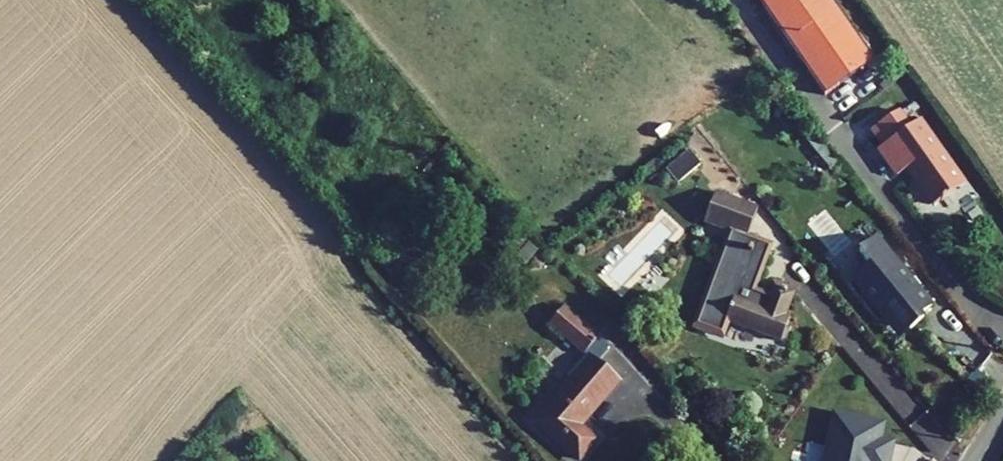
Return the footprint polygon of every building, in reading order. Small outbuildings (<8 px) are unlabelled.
[(824,96),(874,61),(831,0),(771,0),(762,7),(824,96)] [(907,168),(933,206),(963,184),(918,120),(909,127),(897,111),(871,130),(882,146),(878,149),(897,176),(907,168)] [(700,164),(688,150),(664,169),(676,184),(700,164)] [(730,232),(746,238),(757,208),(714,192),(703,222),(730,232)] [(769,247),(746,238),(730,232),(694,327),(718,336),(725,319),(782,341),(791,318),(784,316),(795,287),(778,281),(772,295),(754,288),(769,247)] [(852,281),(882,317),(891,309),(893,309),(908,327),(922,316),(919,313),(931,304),(877,237),(858,252),(870,267),(852,281)] [(518,256),(524,262),(535,250),(528,244),(518,256)] [(534,422),(577,460),(593,441),(579,428),(570,420),(578,411),(585,417),(616,383),(595,364),(606,352),(606,344),(563,307),(548,324),(584,356),(589,360),(570,382),(534,422)] [(882,317),(897,336),(908,327),(893,309),(891,309),(882,317)] [(584,356),(565,377),(570,382),(589,360),(584,356)] [(579,428),(587,419),(585,417),(578,411),(570,420),(579,428)] [(884,422),(833,412),(823,460),(892,460),(896,444),(880,440),(884,422)]
